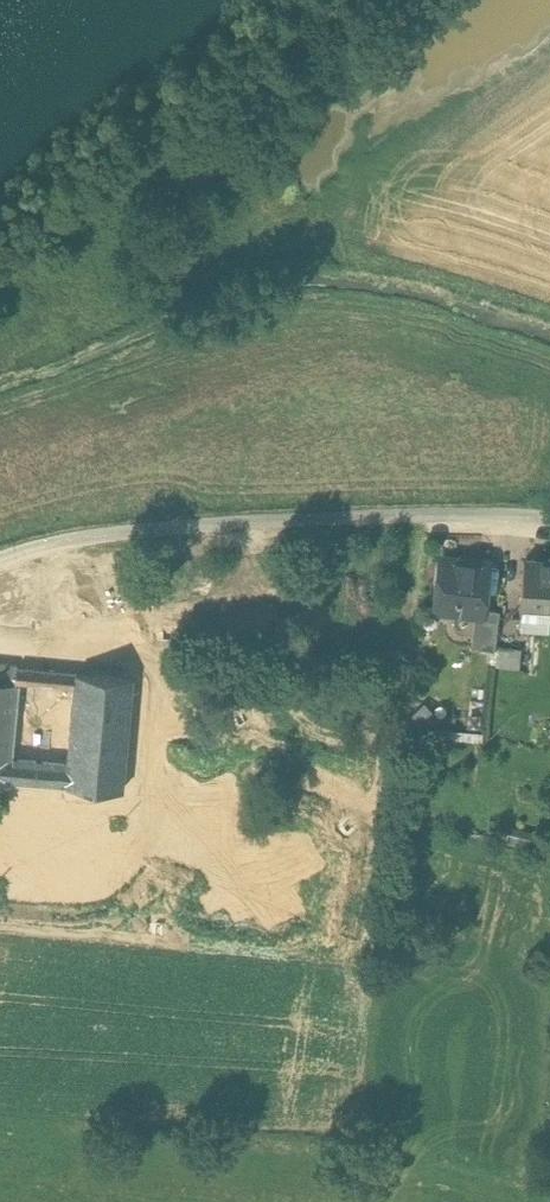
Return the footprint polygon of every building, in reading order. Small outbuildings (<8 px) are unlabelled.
[(473,561),(439,557),(433,607),(475,612),(482,613),(483,608),(489,561),(473,559),(473,561)] [(524,559),(519,611),(549,614),(549,561),(524,559)] [(499,610),(483,608),(482,613),(475,612),(471,647),(495,650),(499,610)] [(549,614),(522,612),(521,629),(548,631),(549,614)] [(521,648),(498,646),(496,666),(519,668),(521,648)] [(0,665),(0,682),(16,684),(16,681),(18,667),(0,665)] [(39,669),(18,667),(16,681),(38,683),(39,669)] [(76,673),(57,671),(55,685),(74,686),(76,673)] [(132,678),(76,673),(74,686),(68,764),(66,785),(122,790),(132,678)] [(0,682),(0,722),(12,724),(16,684),(0,682)] [(0,722),(0,779),(34,782),(36,761),(30,760),(31,750),(10,748),(12,724),(0,722)] [(68,764),(36,761),(34,782),(66,785),(68,764)]
